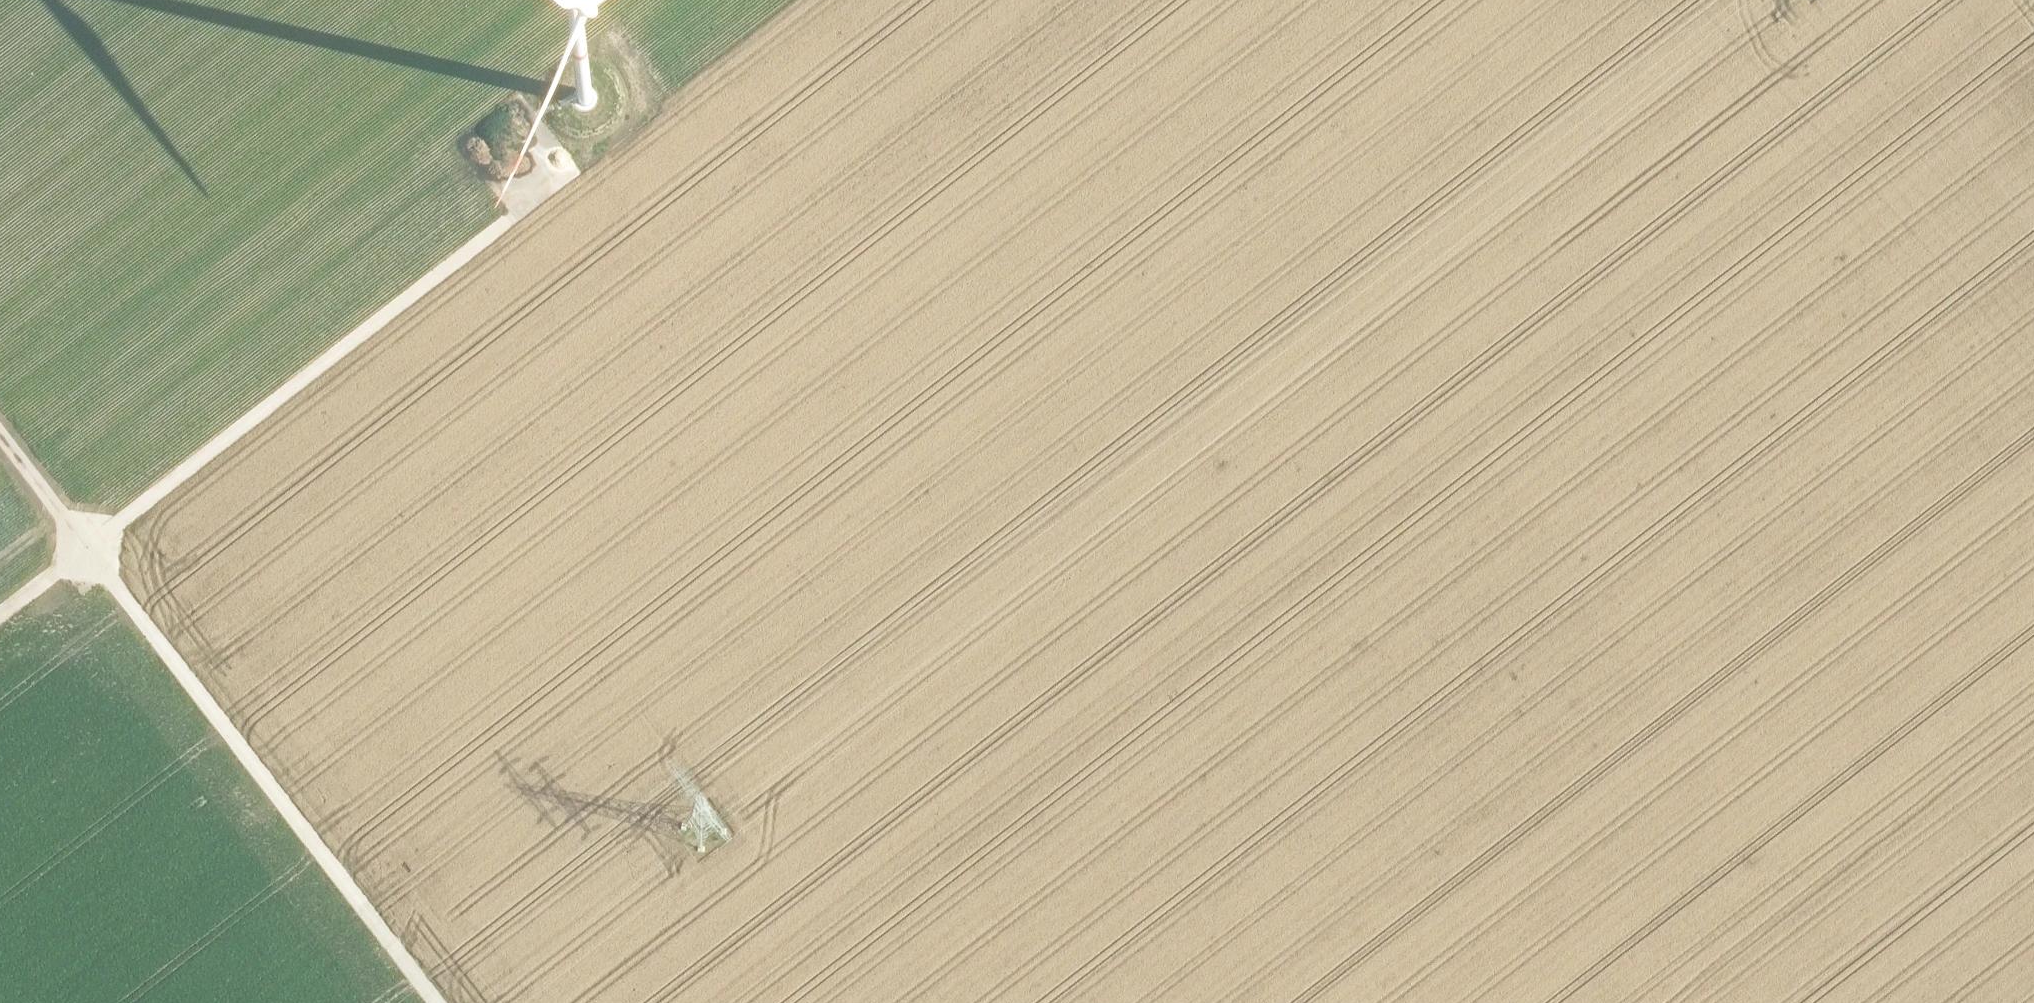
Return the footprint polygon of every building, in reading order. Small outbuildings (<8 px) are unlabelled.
[(592,100),(592,99),(592,97),(592,96),(591,94),(590,93),(589,92),(587,91),(586,91),(584,91),(583,91),(581,91),(580,92),(579,93),(578,94),(577,96),(576,97),(576,99),(576,100),(577,102),(578,103),(579,104),(580,105),(581,106),(583,107),(584,107),(586,106),(587,106),(589,105),(590,104),(591,103),(592,102),(592,100)]
